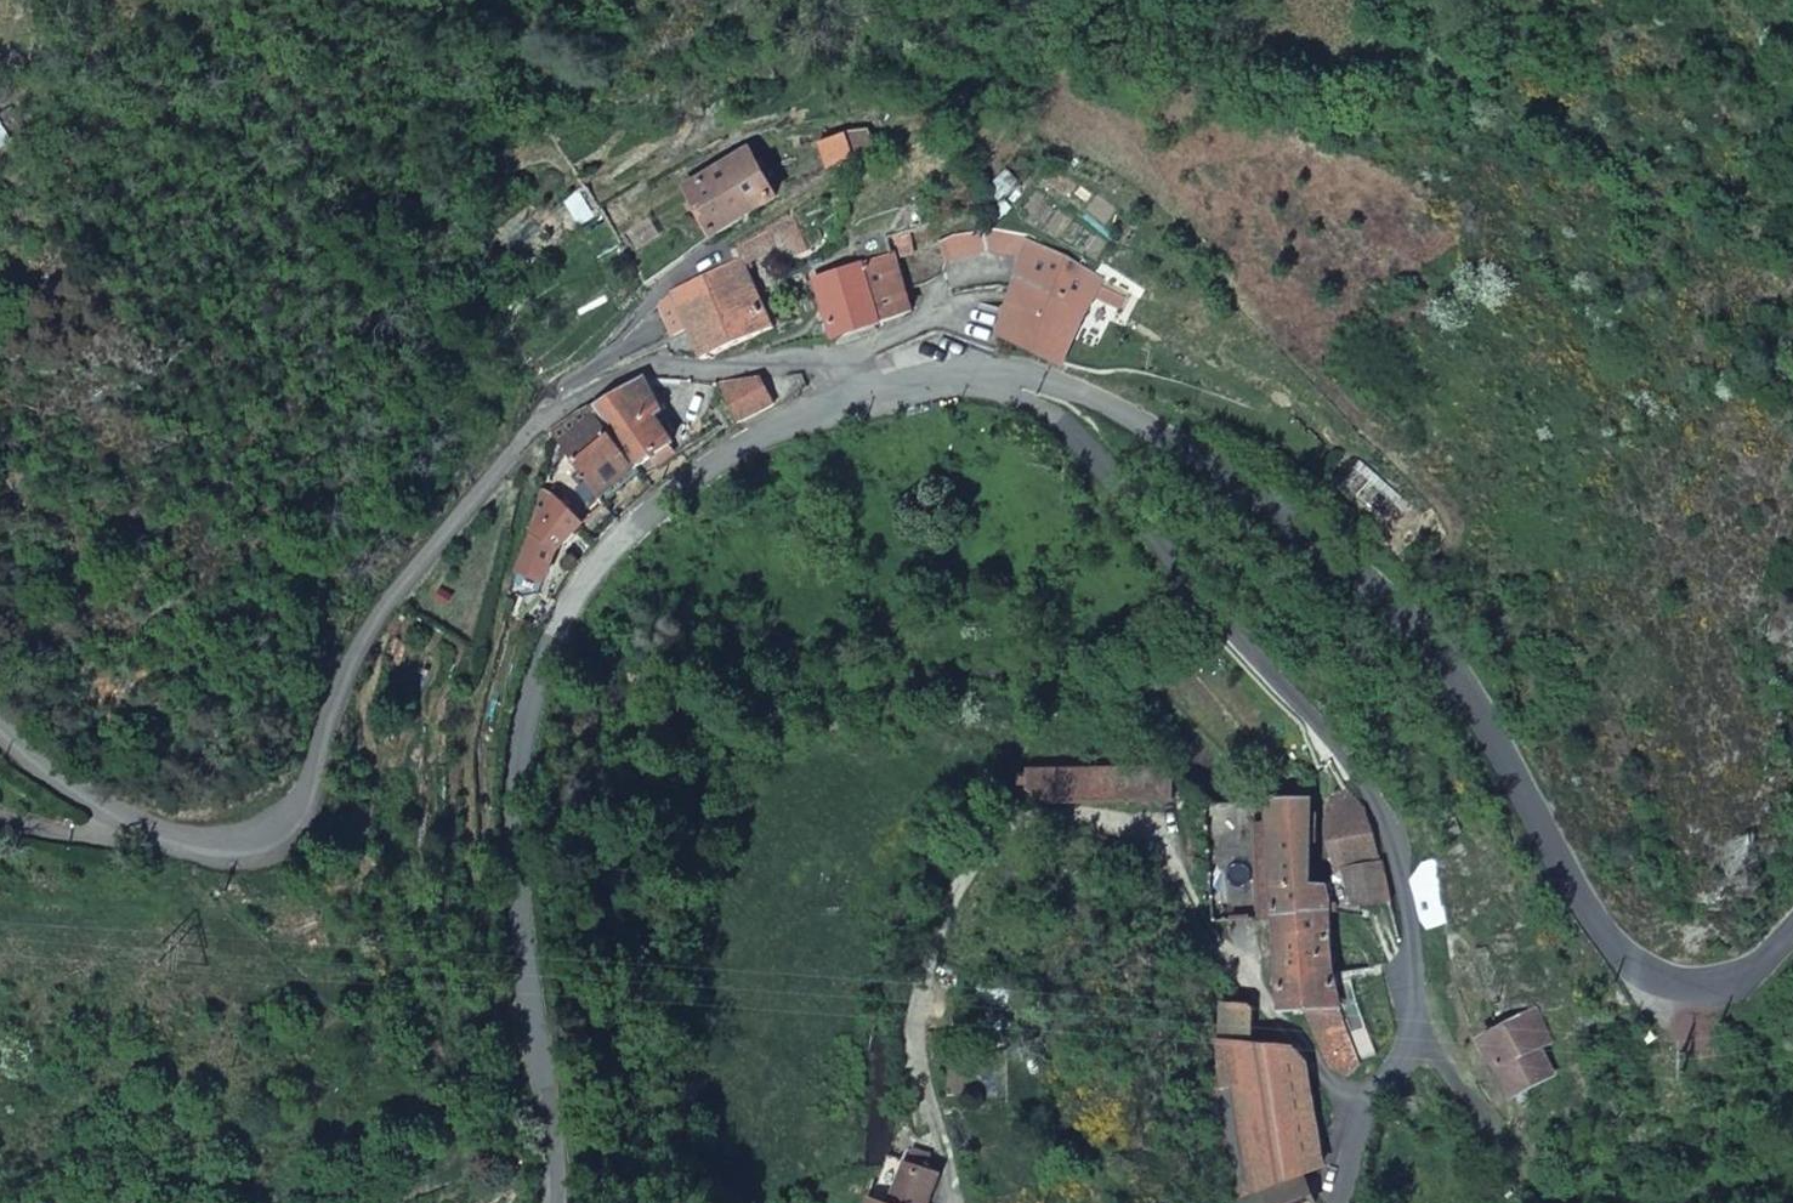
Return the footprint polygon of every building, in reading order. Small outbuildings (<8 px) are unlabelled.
[(0,123),(0,145),(11,138),(0,123)] [(826,165),(873,145),(866,130),(848,132),(817,146),(826,165)] [(747,147),(683,185),(702,219),(710,215),(771,188),(747,147)] [(775,230),(734,249),(731,250),(707,264),(690,275),(687,277),(677,285),(668,292),(697,353),(768,322),(752,273),(781,260),(784,265),(813,252),(800,220),(775,230)] [(1028,265),(1002,335),(1066,361),(1099,274),(997,238),(992,226),(983,233),(950,237),(953,253),(996,255),(1028,265)] [(894,254),(918,246),(912,231),(889,238),(892,250),(894,254)] [(892,250),(809,277),(830,331),(913,308),(894,254),(892,250)] [(642,374),(596,403),(602,410),(643,454),(670,432),(653,411),(663,403),(642,374)] [(720,381),(741,424),(772,406),(756,375),(720,381)] [(596,403),(572,423),(579,431),(602,410),(596,403)] [(560,448),(598,489),(599,490),(643,454),(602,410),(579,431),(560,448)] [(556,548),(581,522),(543,486),(537,498),(544,503),(529,529),(512,568),(543,579),(556,548)] [(598,489),(572,507),(591,528),(613,506),(599,490),(598,489)] [(1168,797),(1168,766),(1025,769),(1025,776),(1018,776),(1018,785),(1023,784),(1025,789),(1045,802),(1168,797)] [(1317,871),(1308,794),(1260,798),(1270,914),(1339,915),(1332,888),(1326,888),(1321,871),(1317,871)] [(1270,914),(1260,798),(1181,811),(1211,920),(1270,914)] [(1394,916),(1361,813),(1336,800),(1329,800),(1330,847),(1352,891),(1360,890),(1372,921),(1394,916)] [(1410,880),(1420,920),(1427,931),(1448,924),(1435,861),(1421,864),(1410,880)] [(1345,956),(1345,937),(1339,915),(1270,914),(1279,1006),(1300,1006),(1360,1006),(1345,956)] [(1309,1063),(1295,1049),(1255,1040),(1243,1000),(1222,1005),(1220,1047),(1224,1047),(1223,1067),(1213,1069),(1230,1181),(1220,1184),(1226,1202),(1311,1202),(1322,1195),(1316,1167),(1329,1164),(1309,1063)] [(1330,1066),(1346,1077),(1377,1054),(1367,1027),(1360,1006),(1300,1006),(1330,1066)] [(1560,1075),(1545,1050),(1557,1043),(1536,1006),(1481,1037),(1517,1100),(1560,1075)] [(869,1202),(928,1202),(937,1175),(925,1169),(929,1157),(911,1149),(906,1160),(890,1202),(872,1198),(869,1202)] [(894,1157),(872,1198),(890,1202),(906,1160),(894,1157)]
